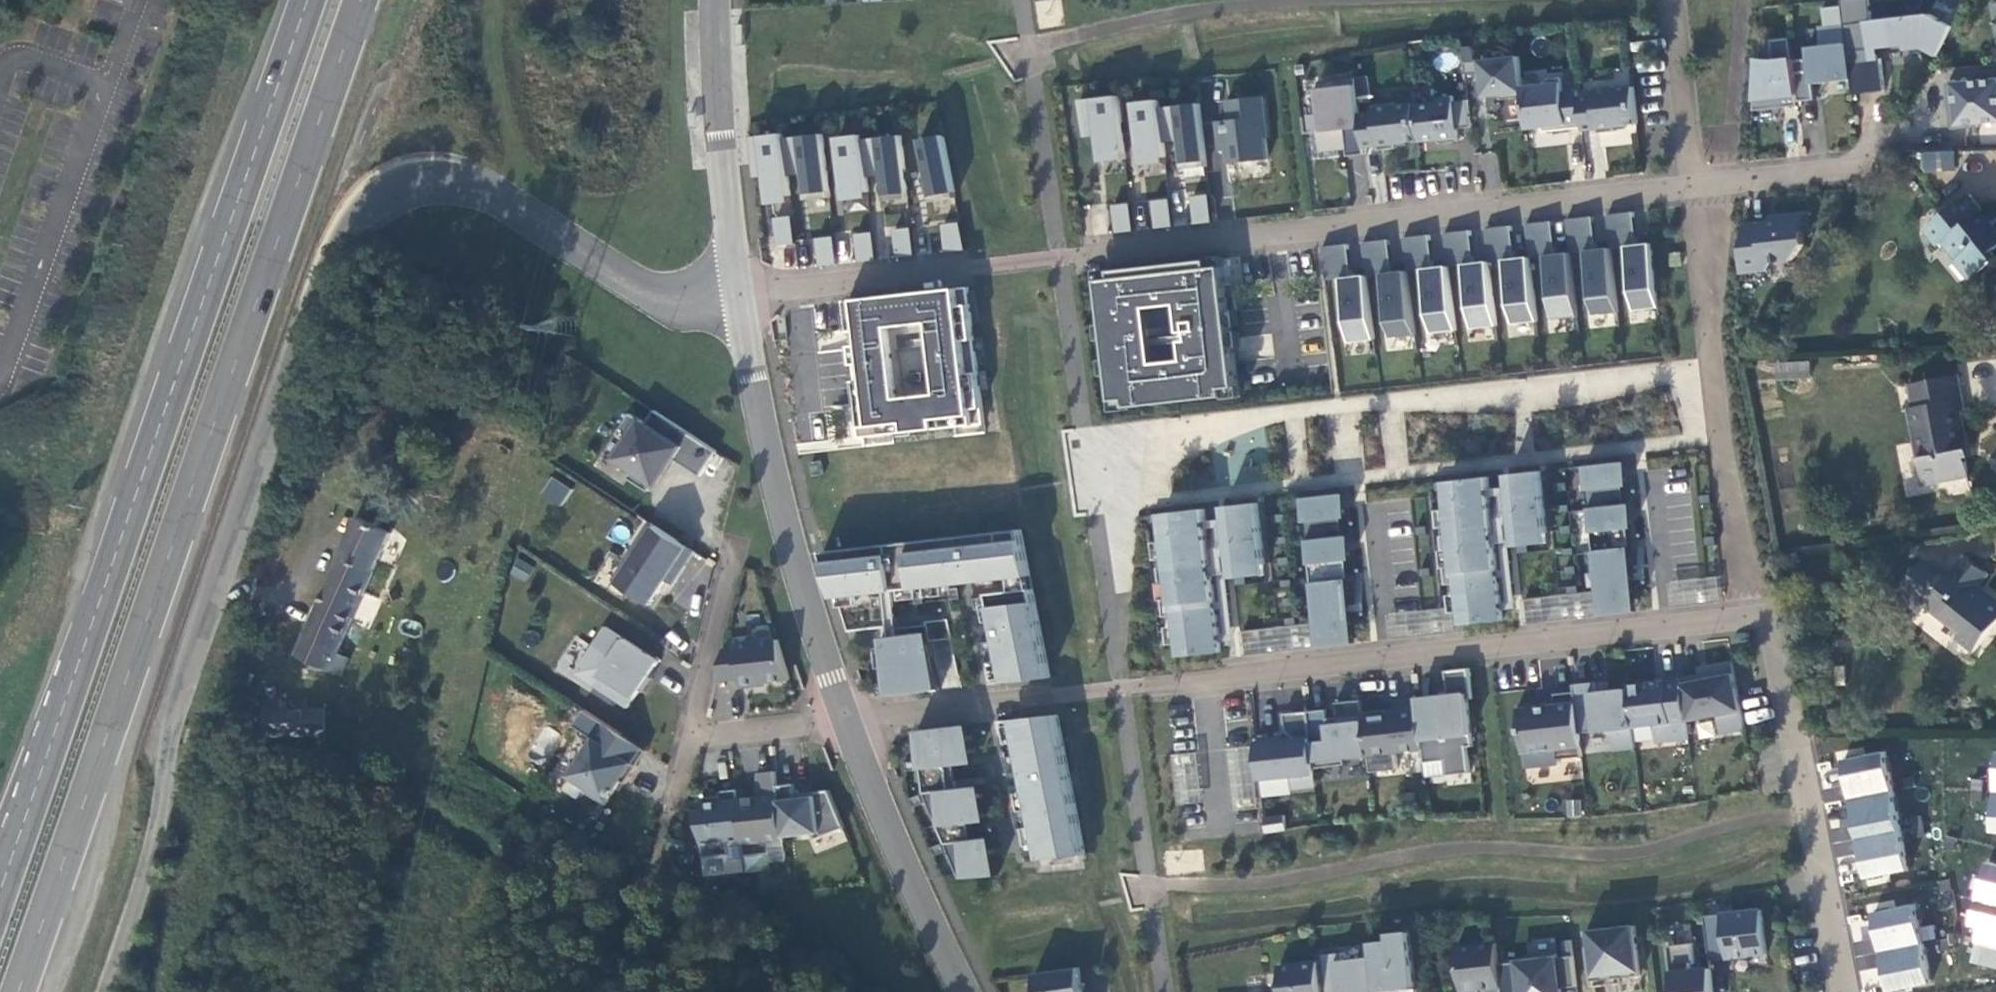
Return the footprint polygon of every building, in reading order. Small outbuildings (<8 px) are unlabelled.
[(1876,47),(1906,44),(1906,49),(1924,47),(1922,31),(1930,35),(1940,18),(1931,14),(1873,19),(1871,0),(1843,0),(1845,24),(1851,79),(1853,93),(1885,90),(1881,58),(1877,58),(1876,47)] [(1954,25),(1940,18),(1930,35),(1922,31),(1924,47),(1938,55),(1954,25)] [(1845,24),(1820,27),(1822,45),(1808,47),(1809,58),(1794,60),(1798,101),(1815,99),(1814,83),(1851,79),(1845,24)] [(1791,36),(1771,38),(1774,59),(1758,58),(1754,109),(1799,105),(1798,101),(1794,60),(1791,36)] [(1520,56),(1465,62),(1466,74),(1483,72),(1485,95),(1500,94),(1501,98),(1525,96),(1523,86),(1520,56)] [(1544,83),(1523,86),(1525,96),(1528,128),(1543,126),(1544,131),(1583,127),(1580,96),(1579,89),(1564,91),(1562,76),(1548,78),(1544,83)] [(1340,86),(1314,88),(1317,112),(1322,111),(1324,128),(1319,129),(1322,150),(1341,148),(1339,138),(1345,137),(1348,155),(1365,153),(1364,146),(1360,113),(1356,77),(1339,79),(1340,86)] [(1946,124),(1995,124),(1995,77),(1945,78),(1946,124)] [(1615,85),(1594,87),(1595,95),(1580,96),(1583,127),(1583,129),(1598,127),(1599,132),(1617,130),(1616,125),(1638,123),(1634,86),(1615,87),(1615,85)] [(1454,94),(1437,96),(1438,101),(1414,104),(1419,140),(1419,141),(1439,138),(1440,142),(1459,140),(1458,127),(1472,126),(1469,99),(1454,101),(1454,94)] [(1126,152),(1119,95),(1080,99),(1084,127),(1099,126),(1099,134),(1102,155),(1126,152)] [(1227,149),(1229,162),(1268,158),(1266,136),(1269,136),(1265,95),(1228,99),(1230,119),(1217,120),(1220,144),(1227,149)] [(1161,107),(1160,99),(1136,101),(1142,159),(1166,156),(1164,140),(1164,135),(1161,107)] [(1396,101),(1374,104),(1375,111),(1360,113),(1364,146),(1379,144),(1379,149),(1397,147),(1397,142),(1419,140),(1414,104),(1414,103),(1396,104),(1396,101)] [(1206,160),(1200,102),(1161,107),(1164,135),(1179,133),(1180,138),(1183,162),(1206,160)] [(1099,134),(1099,126),(1084,127),(1085,135),(1099,134)] [(784,133),(751,137),(754,171),(767,170),(767,175),(770,197),(791,195),(788,166),(785,138),(784,133)] [(830,191),(823,133),(785,138),(788,166),(803,164),(806,193),(830,191)] [(863,134),(839,137),(845,194),(869,191),(867,175),(867,167),(863,139),(863,134)] [(944,134),(920,139),(931,195),(955,191),(944,134)] [(867,167),(882,166),(883,174),(885,194),(908,192),(902,135),(863,139),(867,167)] [(1954,151),(1927,152),(1927,170),(1955,169),(1954,151)] [(1203,164),(1177,163),(1177,175),(1203,176),(1203,164)] [(883,174),(882,166),(867,167),(867,175),(883,174)] [(1196,223),(1213,221),(1210,194),(1193,196),(1196,223)] [(1977,273),(1995,258),(1995,255),(1993,252),(1995,249),(1995,233),(1980,213),(1984,210),(1971,194),(1928,229),(1941,244),(1945,241),(1960,260),(1964,256),(1977,273)] [(1166,198),(1148,199),(1151,228),(1168,226),(1166,198)] [(1134,229),(1131,203),(1114,205),(1117,231),(1134,229)] [(1723,218),(1721,208),(1709,209),(1710,220),(1723,218)] [(1634,211),(1616,213),(1619,240),(1610,241),(1611,246),(1611,247),(1626,246),(1637,244),(1634,211)] [(1808,211),(1776,215),(1776,220),(1744,224),(1740,272),(1768,269),(1774,261),(1792,259),(1805,243),(1803,231),(1809,230),(1808,211)] [(1616,213),(1607,214),(1610,241),(1619,240),(1616,213)] [(1593,216),(1575,218),(1578,244),(1569,245),(1570,251),(1570,252),(1585,250),(1597,249),(1593,216)] [(1578,244),(1575,218),(1566,219),(1569,245),(1578,244)] [(1552,220),(1534,222),(1537,249),(1528,250),(1529,256),(1529,257),(1538,256),(1544,255),(1556,253),(1552,220)] [(794,222),(777,223),(780,251),(797,249),(794,222)] [(961,222),(944,224),(947,251),(966,248),(961,222)] [(1534,222),(1525,223),(1528,250),(1537,249),(1534,222)] [(1511,225),(1493,227),(1496,253),(1487,254),(1488,260),(1488,261),(1504,259),(1515,258),(1511,225)] [(912,227),(895,229),(898,256),(916,254),(912,227)] [(1493,227),(1485,228),(1487,254),(1496,253),(1493,227)] [(1456,258),(1447,259),(1447,265),(1448,266),(1463,264),(1474,262),(1470,230),(1452,232),(1456,258)] [(874,231),(856,233),(859,260),(877,259),(874,231)] [(1452,232),(1444,232),(1447,259),(1456,258),(1452,232)] [(1406,263),(1407,270),(1415,269),(1422,268),(1433,267),(1430,234),(1412,236),(1415,262),(1406,263)] [(838,263),(835,236),(818,238),(821,265),(838,263)] [(1412,236),(1403,237),(1406,263),(1415,262),(1412,236)] [(1393,271),(1389,239),(1371,241),(1374,267),(1365,268),(1366,274),(1381,273),(1393,271)] [(1374,267),(1371,241),(1362,242),(1365,268),(1374,267)] [(1651,242),(1637,244),(1626,246),(1634,309),(1659,306),(1651,242)] [(1348,243),(1330,245),(1333,272),(1324,273),(1325,279),(1341,278),(1352,276),(1348,243)] [(1330,245),(1321,246),(1324,273),(1333,272),(1330,245)] [(1597,249),(1585,250),(1593,314),(1618,311),(1611,247),(1597,249)] [(1570,252),(1556,253),(1544,255),(1552,319),(1577,316),(1570,252)] [(1529,256),(1515,258),(1504,259),(1511,322),(1536,320),(1529,257),(1529,256)] [(1224,396),(1209,259),(1112,270),(1113,278),(1100,279),(1113,400),(1127,399),(1128,407),(1224,396)] [(1488,261),(1474,262),(1463,264),(1470,328),(1496,325),(1488,261)] [(1433,267),(1422,268),(1430,332),(1455,329),(1447,265),(1433,267)] [(1393,271),(1381,273),(1389,337),(1414,334),(1407,270),(1393,271)] [(1348,341),(1373,338),(1366,274),(1352,276),(1341,278),(1348,341)] [(984,423),(969,286),(848,300),(857,381),(868,380),(870,400),(859,401),(863,437),(984,423)] [(1811,377),(1811,361),(1779,363),(1780,378),(1811,377)] [(1924,485),(1969,477),(1966,457),(1970,456),(1967,439),(1965,439),(1960,412),(1965,411),(1959,375),(1910,383),(1914,407),(1910,407),(1914,427),(1917,426),(1922,456),(1919,457),(1924,485)] [(702,475),(718,451),(656,410),(648,422),(633,412),(620,433),(629,439),(616,459),(634,470),(630,477),(650,491),(668,463),(676,458),(702,475)] [(1622,461),(1586,465),(1600,590),(1636,586),(1622,461)] [(1541,470),(1508,474),(1516,546),(1527,545),(1526,534),(1548,532),(1541,470)] [(1488,476),(1434,482),(1435,491),(1447,489),(1451,526),(1439,527),(1440,536),(1452,535),(1455,564),(1443,565),(1444,574),(1456,573),(1462,624),(1504,620),(1488,476)] [(560,508),(571,488),(550,477),(539,496),(560,508)] [(1568,481),(1557,483),(1558,491),(1569,490),(1568,481)] [(1304,497),(1317,622),(1354,618),(1340,493),(1304,497)] [(1712,494),(1702,495),(1703,503),(1713,502),(1712,494)] [(1264,563),(1259,502),(1226,506),(1234,577),(1237,577),(1237,585),(1248,584),(1247,573),(1243,574),(1243,566),(1264,563)] [(1571,503),(1560,504),(1561,512),(1572,511),(1571,503)] [(1174,604),(1180,656),(1222,651),(1206,508),(1152,514),(1153,522),(1164,521),(1169,558),(1157,559),(1158,568),(1170,566),(1173,596),(1161,597),(1162,606),(1174,604)] [(1297,512),(1286,513),(1287,522),(1298,520),(1297,512)] [(389,538),(391,533),(360,518),(291,672),(323,686),(330,670),(341,675),(349,658),(338,653),(386,545),(392,547),(395,540),(389,538)] [(674,583),(696,551),(652,523),(615,579),(652,604),(668,579),(674,583)] [(1427,525),(1416,526),(1417,535),(1428,533),(1427,525)] [(1573,525),(1562,526),(1563,534),(1574,533),(1573,525)] [(837,596),(1030,575),(1021,529),(823,551),(837,596)] [(1548,532),(1526,534),(1527,545),(1549,542),(1548,532)] [(1299,533),(1288,534),(1289,543),(1300,542),(1299,533)] [(1717,535),(1706,536),(1707,545),(1718,544),(1717,535)] [(1576,547),(1565,548),(1566,555),(1576,554),(1576,547)] [(1302,555),(1291,556),(1292,565),(1303,563),(1302,555)] [(1928,559),(1923,560),(1893,596),(1918,616),(1926,606),(1960,634),(1957,637),(1974,652),(1995,625),(1995,598),(1980,585),(1989,574),(1966,555),(1949,576),(1928,559)] [(1265,572),(1264,563),(1243,566),(1243,574),(1247,573),(1265,572)] [(1432,566),(1421,568),(1422,576),(1433,575),(1432,566)] [(1578,566),(1567,567),(1568,575),(1579,574),(1578,566)] [(1304,577),(1293,578),(1294,586),(1305,585),(1304,577)] [(1580,585),(1569,586),(1570,593),(1581,592),(1580,585)] [(1636,586),(1600,590),(1602,615),(1639,611),(1636,586)] [(1033,588),(989,594),(1006,682),(1050,677),(1033,588)] [(1389,600),(1396,637),(1452,626),(1448,605),(1420,610),(1417,594),(1389,600)] [(1306,596),(1296,597),(1296,605),(1307,604),(1306,596)] [(1544,596),(1526,598),(1529,623),(1547,621),(1544,596)] [(1309,615),(1298,616),(1299,624),(1309,623),(1309,615)] [(1356,642),(1354,618),(1317,622),(1320,646),(1356,642)] [(659,660),(607,626),(594,646),(613,658),(596,686),(629,707),(641,689),(649,676),(659,660)] [(1262,628),(1244,630),(1247,655),(1264,653),(1262,628)] [(935,664),(929,632),(882,638),(886,669),(935,664)] [(758,683),(791,678),(778,639),(739,644),(738,648),(725,649),(717,680),(741,678),(742,687),(758,685),(758,683)] [(1732,662),(1698,668),(1700,674),(1682,678),(1683,679),(1687,720),(1717,715),(1721,733),(1745,728),(1732,662)] [(940,688),(935,664),(886,669),(889,694),(940,688)] [(1445,760),(1446,775),(1470,772),(1467,746),(1473,746),(1468,699),(1473,698),(1469,668),(1446,670),(1449,697),(1418,701),(1423,748),(1425,762),(1445,760)] [(654,678),(649,676),(641,689),(645,692),(654,678)] [(1683,679),(1629,685),(1629,688),(1633,727),(1655,724),(1657,741),(1689,738),(1687,720),(1683,679)] [(1629,688),(1597,691),(1596,681),(1575,684),(1575,691),(1580,733),(1604,730),(1613,737),(1614,750),(1636,748),(1633,727),(1629,688)] [(1575,691),(1555,693),(1557,705),(1539,706),(1538,702),(1518,704),(1524,752),(1561,747),(1563,758),(1583,756),(1580,733),(1575,691)] [(287,697),(287,700),(288,709),(297,709),(297,696),(287,697)] [(1388,709),(1364,712),(1368,755),(1370,772),(1398,768),(1396,752),(1423,748),(1418,701),(1418,698),(1398,701),(1399,712),(1389,713),(1388,709)] [(1326,708),(1308,710),(1315,767),(1345,764),(1345,758),(1368,755),(1364,712),(1362,699),(1336,702),(1338,716),(1327,717),(1326,708)] [(267,700),(267,735),(328,734),(327,708),(297,709),(288,709),(287,700),(267,700)] [(638,765),(648,750),(623,734),(585,709),(575,724),(596,738),(572,775),(591,788),(588,791),(607,804),(622,780),(626,783),(638,765)] [(1315,767),(1308,710),(1284,713),(1286,730),(1282,735),(1256,738),(1257,746),(1260,769),(1275,767),(1276,776),(1291,774),(1293,788),(1317,785),(1315,767)] [(1041,859),(1085,854),(1057,714),(1014,719),(1041,859)] [(974,756),(968,724),(917,730),(928,790),(959,878),(997,875),(990,837),(971,841),(968,822),(986,819),(980,785),(964,786),(954,759),(974,756)] [(1990,745),(1982,835),(1995,836),(1995,745),(1990,745)] [(1257,746),(1227,749),(1234,810),(1264,807),(1260,777),(1260,769),(1257,746)] [(1858,880),(1909,870),(1885,746),(1815,759),(1825,808),(1843,804),(1858,880)] [(1203,801),(1198,751),(1173,754),(1179,804),(1203,801)] [(1275,767),(1260,769),(1260,777),(1276,776),(1275,767)] [(739,799),(744,840),(746,855),(770,852),(769,840),(784,838),(784,835),(778,786),(776,770),(761,772),(763,796),(739,799)] [(795,783),(778,786),(784,835),(813,833),(815,840),(845,827),(840,814),(834,800),(830,790),(812,792),(813,795),(797,797),(795,783)] [(744,840),(739,799),(738,789),(721,791),(722,795),(705,797),(706,809),(699,810),(704,857),(730,854),(729,841),(744,840)] [(1262,817),(1263,832),(1283,831),(1283,816),(1262,817)] [(1086,860),(1085,854),(1041,859),(1042,865),(1086,860)] [(1968,962),(1995,968),(1995,864),(1977,860),(1963,927),(1975,930),(1968,962)] [(1880,991),(1885,991),(1929,986),(1923,933),(1919,933),(1915,905),(1866,911),(1873,963),(1876,962),(1880,991)] [(1763,909),(1705,916),(1711,960),(1767,954),(1763,909)] [(1592,981),(1642,975),(1636,925),(1586,931),(1592,981)] [(1377,991),(1393,991),(1395,990),(1395,988),(1417,985),(1410,931),(1389,933),(1389,940),(1372,943),(1373,956),(1377,991)] [(1499,963),(1497,941),(1457,946),(1462,991),(1480,989),(1481,991),(1503,991),(1499,963)] [(1711,968),(1697,970),(1693,943),(1669,945),(1674,991),(1714,991),(1711,968)] [(1373,956),(1344,959),(1343,952),(1325,954),(1329,991),(1333,991),(1347,990),(1347,991),(1377,991),(1373,956)] [(1503,991),(1562,991),(1561,988),(1578,986),(1574,955),(1558,957),(1558,953),(1533,956),(1533,960),(1499,963),(1503,991)] [(1318,961),(1279,965),(1283,991),(1322,991),(1318,961)] [(1036,973),(1039,991),(1084,991),(1080,966),(1036,973)]
